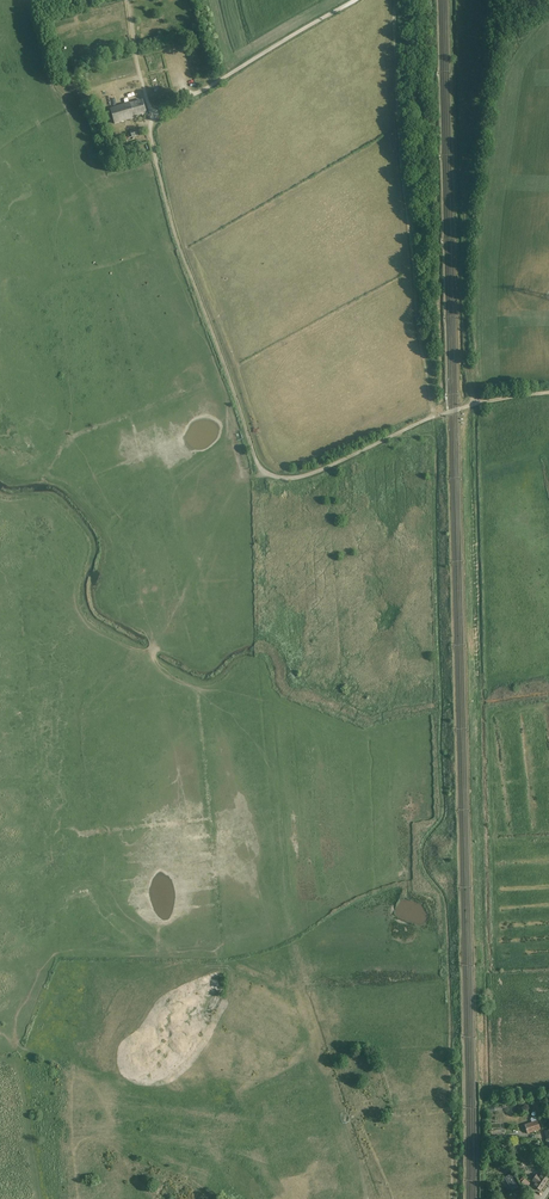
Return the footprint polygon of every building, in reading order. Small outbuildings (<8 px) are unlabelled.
[(147,114),(143,101),(131,104),(130,103),(110,109),(114,124),(147,114)] [(138,135),(137,130),(127,133),(128,138),(138,135)] [(539,1103),(532,1104),(533,1112),(540,1110),(539,1103)] [(540,1129),(538,1124),(537,1121),(536,1118),(535,1117),(531,1118),(530,1119),(531,1122),(525,1125),(528,1134),(540,1129)] [(508,1142),(511,1147),(516,1144),(513,1139),(508,1142)] [(508,1170),(501,1174),(509,1187),(516,1183),(508,1170)] [(541,1191),(548,1179),(541,1174),(539,1176),(536,1174),(531,1181),(535,1183),(533,1186),(541,1191)] [(531,1184),(525,1179),(521,1185),(526,1189),(531,1184)] [(525,1196),(524,1195),(524,1194),(521,1192),(521,1193),(516,1190),(512,1196),(517,1198),(523,1198),(525,1196)]
